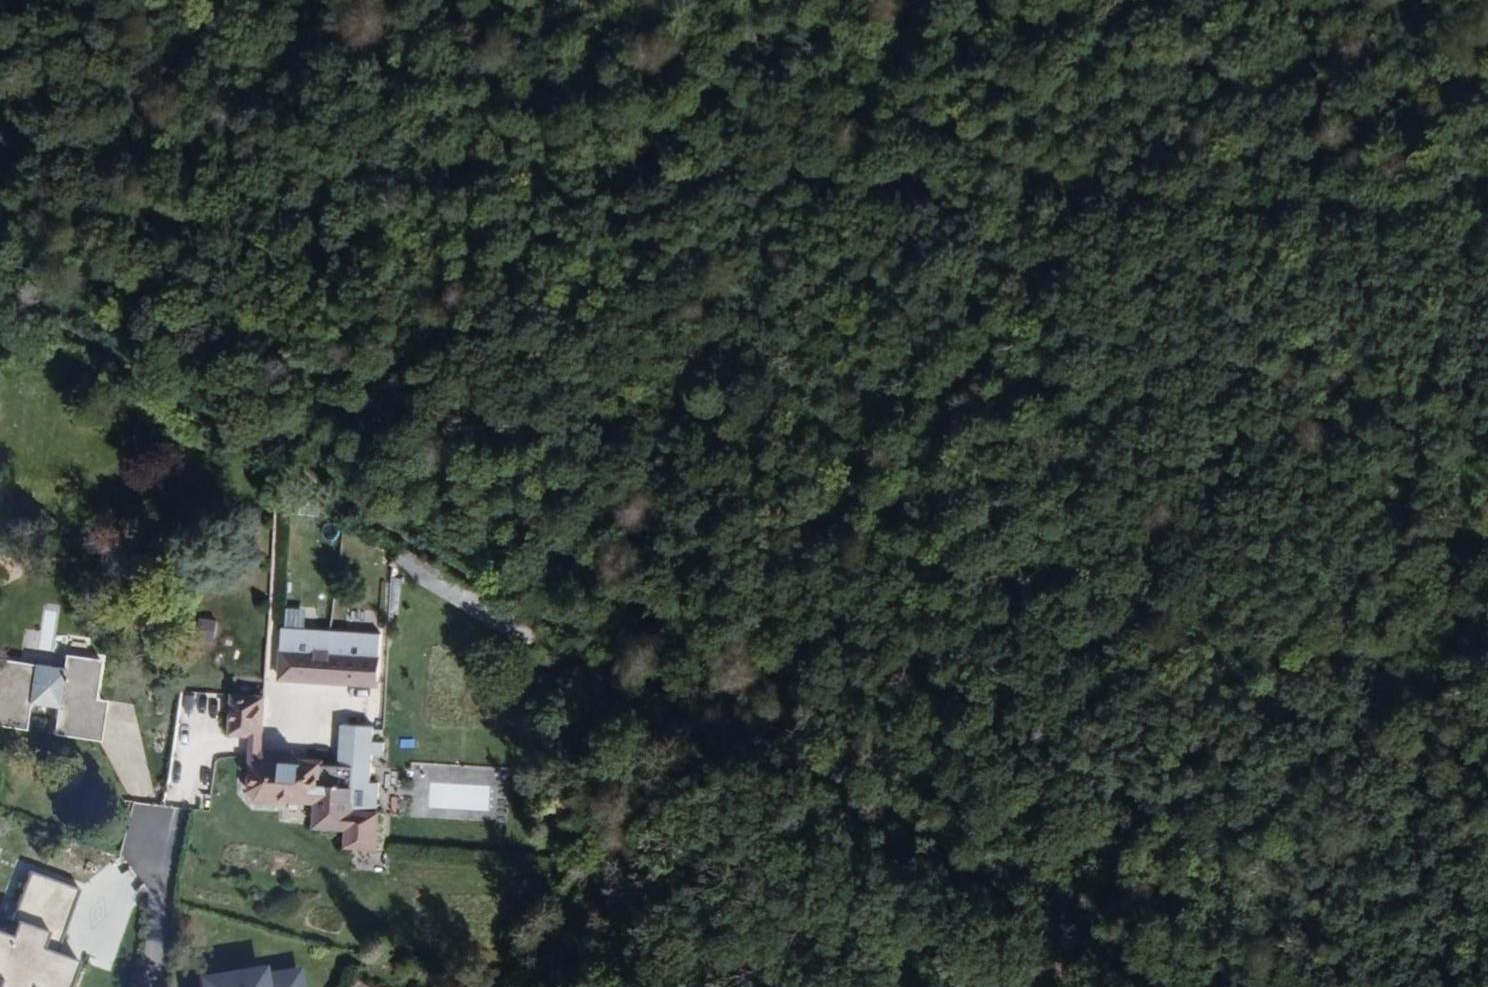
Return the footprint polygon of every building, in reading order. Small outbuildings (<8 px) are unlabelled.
[(215,640),(215,618),(195,617),(194,640),(215,640)] [(363,683),(365,652),(331,650),(332,641),(316,640),(316,650),(282,648),(280,679),(363,683)] [(381,684),(382,653),(365,652),(363,683),(381,684)] [(97,658),(59,653),(57,667),(52,706),(48,733),(97,740),(102,699),(92,697),(97,658)] [(30,664),(0,660),(0,726),(21,728),(24,702),(30,664)] [(57,667),(30,664),(24,702),(52,706),(57,667)] [(263,735),(266,696),(235,694),(232,733),(253,735),(263,735)] [(261,759),(263,735),(253,735),(251,758),(261,759)] [(352,805),(355,766),(319,763),(319,761),(291,759),(292,753),(271,751),(271,759),(261,759),(251,758),(249,786),(256,796),(318,800),(316,824),(349,827),(348,843),(375,845),(377,813),(359,812),(359,805),(352,805)] [(379,797),(390,799),(395,773),(384,771),(379,797)] [(75,887),(25,869),(10,918),(38,928),(58,933),(75,887)] [(10,918),(5,933),(0,931),(0,986),(59,986),(68,959),(32,946),(38,928),(10,918)] [(257,962),(190,973),(192,986),(304,986),(300,965),(261,971),(257,962)]
